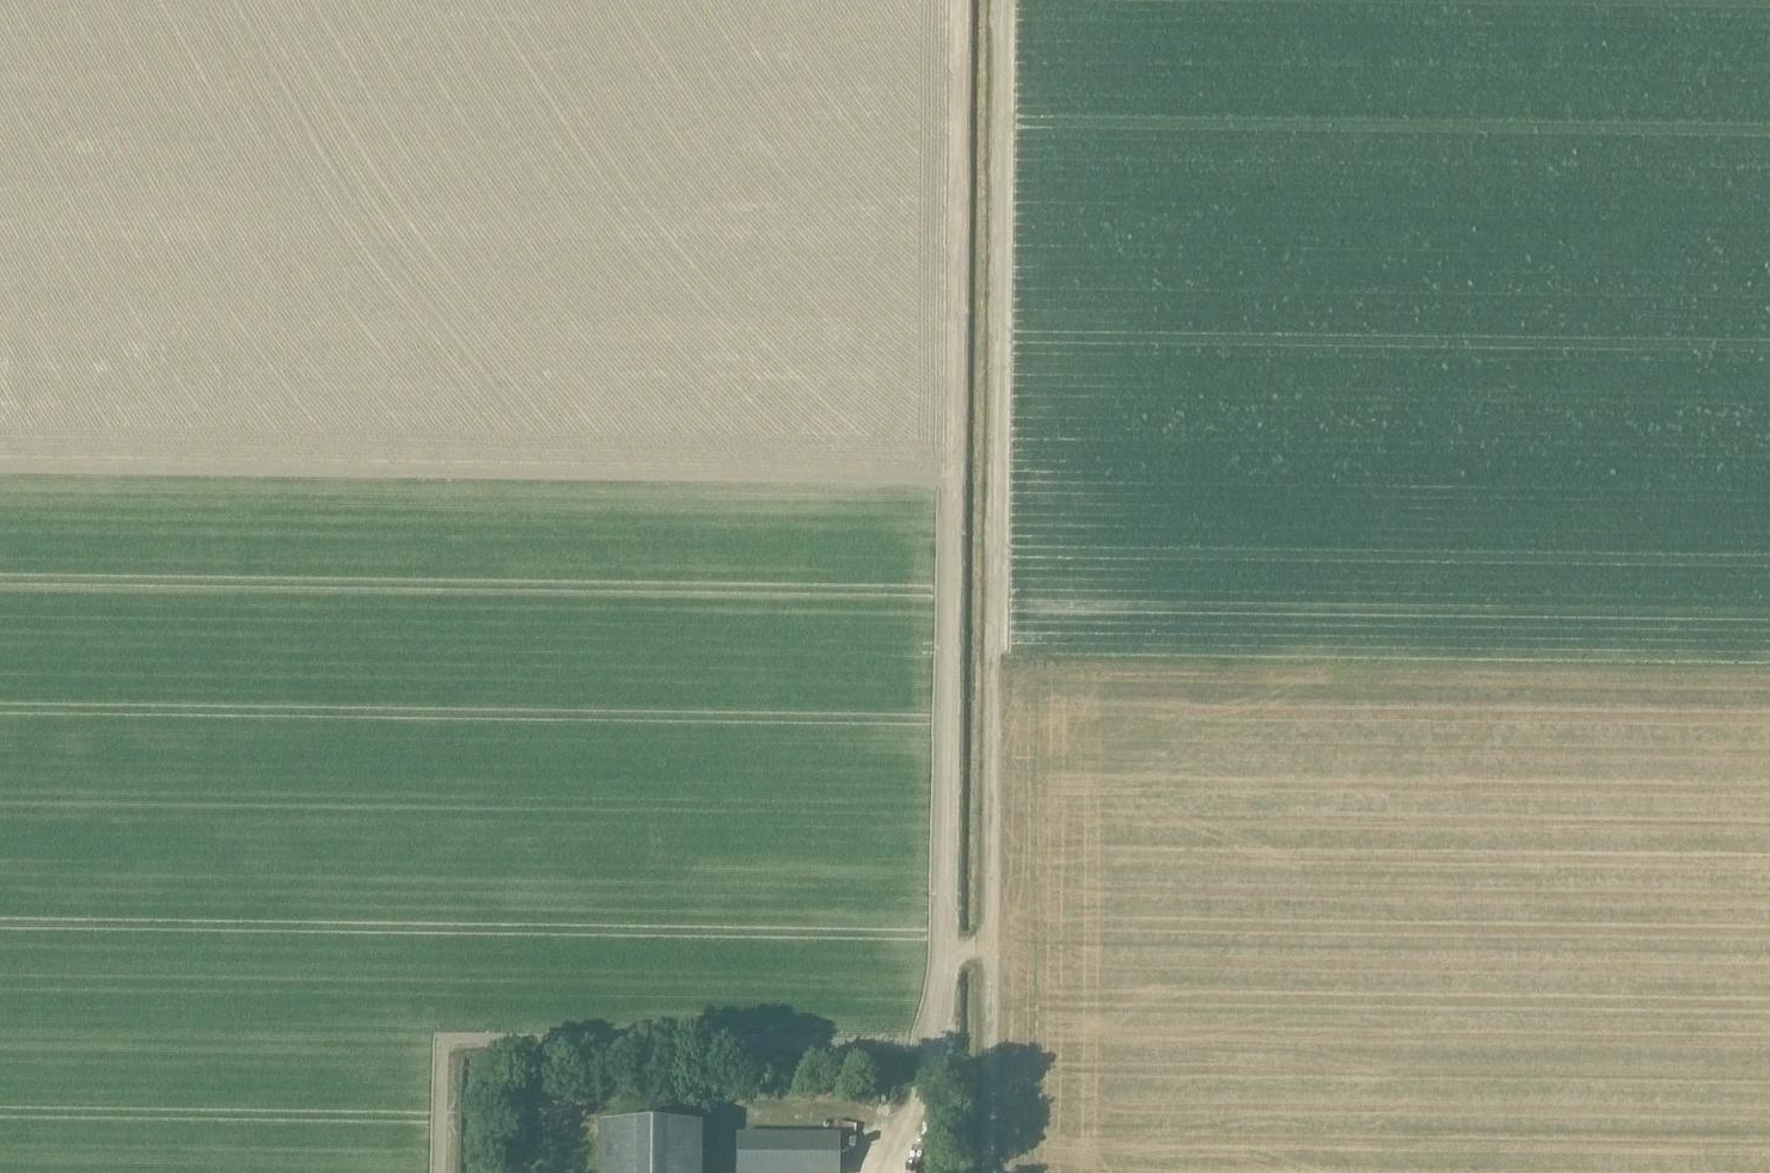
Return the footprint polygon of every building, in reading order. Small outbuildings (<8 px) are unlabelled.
[(798,1095),(735,1095),(734,1172),(839,1172),(839,1096),(798,1095)] [(598,1172),(700,1172),(701,1129),(598,1128),(598,1172)]
